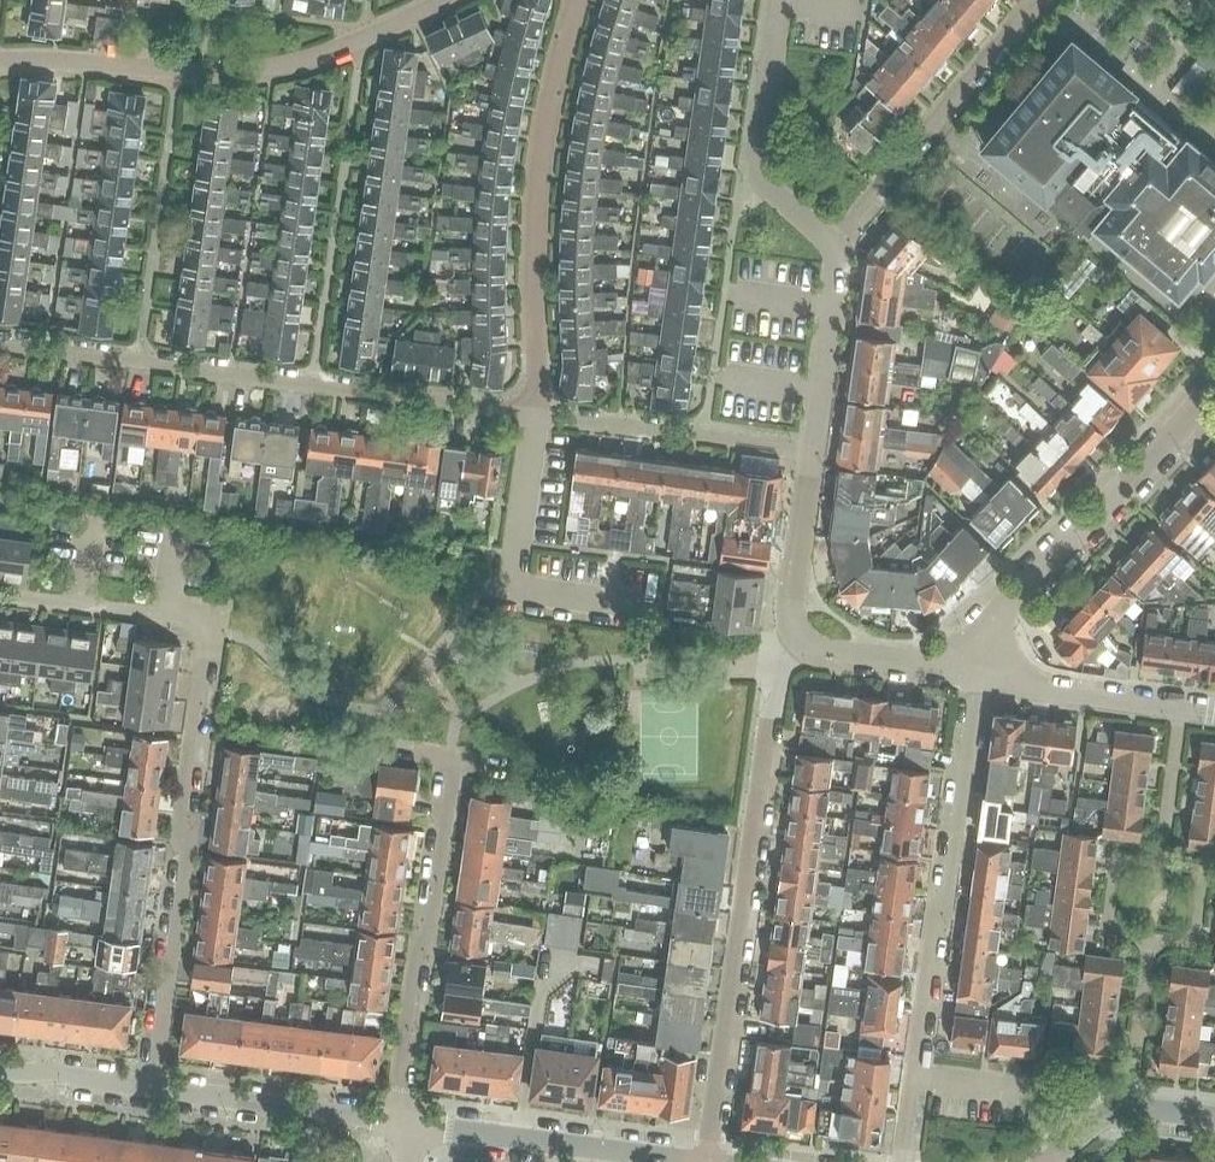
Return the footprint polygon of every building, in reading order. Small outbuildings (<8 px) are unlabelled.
[(284,10),(292,11),(294,0),(285,0),(284,10)] [(344,0),(309,0),(308,4),(309,4),(309,5),(318,6),(317,11),(342,15),(344,0)] [(549,0),(504,0),(500,13),(511,17),(512,15),(542,24),(549,0)] [(636,8),(639,0),(606,0),(603,9),(633,18),(632,22),(656,29),(660,16),(636,8)] [(708,8),(692,6),(692,9),(691,19),(706,21),(706,20),(740,25),(743,0),(709,0),(708,8)] [(965,38),(976,24),(973,21),(977,16),(959,0),(935,0),(929,7),(965,38)] [(977,16),(981,11),(985,14),(997,0),(959,0),(977,16)] [(90,5),(66,2),(66,5),(34,1),(30,31),(35,32),(35,36),(46,37),(46,33),(61,35),(64,15),(88,18),(90,5)] [(121,3),(113,2),(113,3),(120,4),(122,7),(121,13),(117,43),(118,44),(123,6),(121,3)] [(903,37),(897,44),(933,75),(944,62),(941,59),(945,54),(912,25),(901,16),(890,7),(887,5),(878,16),(903,37)] [(954,51),(965,38),(929,7),(928,8),(919,18),(908,8),(901,16),(912,25),(945,54),(949,48),(954,51)] [(683,8),(682,18),(691,19),(692,9),(683,8)] [(651,43),(628,36),(632,22),(633,18),(603,9),(595,37),(625,46),(624,50),(647,57),(651,43)] [(121,13),(98,10),(94,40),(117,43),(121,13)] [(494,41),(493,40),(480,11),(459,21),(460,24),(455,27),(472,63),(485,57),(480,47),(494,41)] [(494,41),(493,41),(495,43),(504,46),(504,45),(534,53),(542,24),(512,15),(511,17),(507,32),(496,28),(493,40),(494,41)] [(706,21),(704,38),(689,36),(686,50),(702,52),(702,50),(735,54),(740,25),(706,20),(706,21)] [(448,26),(427,36),(441,65),(456,59),(460,69),(472,63),(455,27),(450,29),(448,26)] [(644,70),(621,63),(624,50),(625,46),(595,37),(587,66),(618,74),(617,77),(656,86),(659,77),(644,73),(644,70)] [(887,56),(866,37),(864,50),(880,62),(913,91),(918,86),(921,89),(933,75),(897,44),(887,56)] [(1188,138),(1187,139),(1073,43),(986,147),(1074,222),(1072,224),(1081,232),(1084,228),(1089,233),(1096,225),(1179,295),(1199,272),(1204,276),(1214,262),(1214,161),(1188,138)] [(504,45),(504,46),(499,65),(487,62),(484,76),(496,79),(497,75),(527,82),(534,53),(504,45)] [(429,71),(416,69),(418,53),(387,49),(383,78),(427,84),(429,71)] [(702,50),(702,52),(699,68),(685,66),(682,79),(698,81),(698,79),(731,84),(735,54),(702,50)] [(880,62),(864,50),(862,63),(873,73),(863,84),(865,85),(866,82),(897,110),(898,109),(902,112),(913,99),(909,96),(913,91),(880,62)] [(1171,90),(1189,106),(1191,104),(1214,76),(1214,75),(1214,62),(1203,52),(1196,60),(1173,88),(1171,90)] [(612,102),(611,106),(635,111),(635,109),(638,97),(614,91),(615,85),(617,77),(618,74),(587,66),(581,95),(612,102)] [(496,79),(493,95),(480,92),(478,107),(490,109),(491,105),(521,111),(527,82),(497,75),(496,79)] [(410,111),(411,107),(413,95),(425,97),(427,84),(383,78),(379,106),(410,111)] [(54,103),(56,89),(47,87),(48,82),(23,79),(19,109),(75,117),(78,101),(68,99),(67,104),(54,103)] [(698,79),(698,81),(695,97),(680,95),(678,109),(693,111),(694,109),(727,114),(731,84),(698,79)] [(856,105),(849,112),(842,120),(850,127),(848,129),(847,128),(843,132),(843,133),(863,150),(865,147),(876,134),(877,134),(880,137),(884,132),(895,120),(891,117),(897,110),(866,82),(865,85),(856,94),(869,105),(864,111),(856,105)] [(274,103),(272,115),(296,117),(327,121),(331,91),(306,87),(306,92),(297,91),(296,91),(294,106),(274,103)] [(120,98),(110,96),(108,110),(93,108),(94,103),(84,102),(82,118),(141,126),(145,96),(120,93),(120,98)] [(632,125),(608,120),(611,106),(612,102),(581,95),(575,125),(606,130),(605,134),(630,139),(632,125)] [(638,97),(635,109),(647,112),(649,99),(638,97)] [(258,145),(260,132),(236,129),(239,109),(239,108),(208,103),(204,134),(235,138),(235,141),(258,145)] [(490,109),(487,125),(463,121),(461,135),(485,139),(485,136),(516,140),(521,111),(491,105),(490,109)] [(432,124),(434,110),(411,107),(410,111),(379,106),(374,135),(406,139),(407,135),(409,120),(432,124)] [(15,138),(46,143),(48,126),(64,128),(64,133),(73,134),(73,132),(75,117),(19,109),(15,138)] [(694,109),(693,111),(691,127),(676,125),(674,138),(689,140),(690,138),(723,143),(727,114),(694,109)] [(296,117),(293,137),(269,133),(268,146),(291,149),(291,146),(322,151),(327,121),(296,117)] [(141,126),(82,118),(79,135),(89,137),(90,132),(108,135),(105,151),(136,156),(141,126)] [(628,152),(602,148),(603,141),(605,134),(606,130),(575,125),(571,154),(601,158),(601,162),(644,169),(645,158),(628,155),(628,152)] [(231,168),(230,171),(253,174),(255,161),(232,158),(235,141),(235,138),(204,134),(200,163),(231,168)] [(403,164),(405,149),(429,152),(431,139),(407,135),(406,139),(374,135),(370,163),(402,168),(403,164)] [(483,147),(482,155),(458,152),(456,167),(480,170),(481,166),(512,170),(516,140),(485,136),(485,139),(483,147)] [(11,168),(41,172),(44,155),(60,157),(60,163),(69,164),(71,147),(46,143),(15,138),(11,168)] [(689,140),(687,157),(671,155),(670,167),(685,170),(685,168),(719,173),(723,143),(690,138),(689,140)] [(291,146),(291,149),(288,165),(265,162),(263,176),(286,180),(287,176),(318,180),(322,151),(291,146)] [(77,148),(75,165),(85,166),(86,161),(103,163),(101,180),(101,181),(132,185),(136,156),(105,151),(77,148)] [(598,187),(597,191),(623,194),(625,180),(599,177),(601,162),(601,158),(571,154),(567,184),(598,187)] [(670,167),(671,156),(656,154),(654,164),(670,167)] [(227,197),(226,201),(249,204),(251,190),(228,187),(230,171),(231,168),(200,163),(195,193),(227,197)] [(399,193),(401,178),(425,181),(427,168),(403,164),(402,168),(370,163),(366,192),(398,196),(399,193)] [(481,166),(480,170),(478,186),(454,184),(453,198),(477,200),(477,197),(508,200),(512,170),(481,166)] [(41,172),(11,168),(6,198),(37,202),(39,185),(56,187),(55,192),(65,194),(67,176),(41,172)] [(685,170),(683,187),(651,182),(650,195),(681,199),(681,198),(715,202),(719,173),(685,168),(685,170)] [(74,176),(71,195),(81,196),(82,191),(99,193),(97,210),(97,211),(128,215),(132,185),(101,181),(101,180),(74,176)] [(287,176),(286,180),(284,195),(261,192),(259,205),(282,208),(282,205),(314,210),(318,180),(287,176)] [(621,208),(596,205),(597,191),(598,187),(567,184),(564,213),(595,216),(595,219),(620,221),(621,208)] [(394,225),(395,221),(397,206),(421,210),(423,196),(399,193),(398,196),(366,192),(362,220),(394,225)] [(222,227),(222,230),(245,234),(247,220),(224,217),(226,201),(227,197),(195,193),(191,222),(222,227)] [(477,197),(477,200),(476,216),(452,215),(451,230),(475,231),(475,230),(475,228),(506,229),(508,200),(477,197)] [(33,232),(35,215),(65,220),(66,206),(37,202),(6,198),(2,227),(33,232)] [(681,199),(679,216),(652,212),(651,225),(677,229),(677,227),(710,232),(715,202),(681,198),(681,199)] [(282,205),(282,208),(280,225),(257,221),(255,235),(278,239),(278,235),(310,239),(314,210),(282,205)] [(66,206),(65,220),(95,224),(93,240),(124,245),(128,215),(97,211),(97,210),(66,206)] [(618,250),(619,235),(594,233),(595,219),(595,216),(564,213),(562,243),(593,245),(593,249),(618,250)] [(391,250),(393,235),(417,239),(419,225),(395,221),(394,225),(362,220),(358,249),(390,253),(391,250)] [(218,256),(218,260),(241,263),(243,250),(220,247),(222,230),(222,227),(191,222),(187,252),(218,256)] [(930,244),(927,247),(898,222),(896,225),(892,226),(887,232),(887,236),(879,244),(875,245),(870,251),(870,255),(868,257),(868,260),(908,267),(916,258),(940,267),(947,259),(930,244)] [(59,235),(33,232),(2,227),(0,242),(0,257),(28,261),(31,244),(47,247),(46,252),(56,253),(59,235)] [(677,229),(674,246),(659,243),(657,254),(657,256),(673,258),(673,257),(706,262),(710,232),(677,227),(677,229)] [(475,231),(474,247),(450,247),(450,261),(474,261),(474,258),(505,259),(506,229),(475,228),(475,230),(475,231)] [(278,235),(278,239),(275,254),(252,251),(251,264),(273,268),(274,264),(306,269),(310,239),(278,235)] [(93,240),(66,236),(64,254),(73,256),(74,250),(91,253),(89,269),(88,270),(120,274),(124,245),(93,240)] [(644,241),(642,252),(657,254),(659,243),(644,241)] [(592,273),(592,277),(617,277),(617,263),(592,263),(593,252),(593,249),(593,245),(562,243),(562,273),(592,273)] [(386,282),(387,277),(389,263),(413,267),(415,253),(391,250),(390,253),(358,249),(354,277),(386,282)] [(450,261),(450,251),(433,249),(432,249),(431,260),(441,260),(450,261)] [(213,289),(237,293),(239,279),(215,276),(218,260),(218,256),(187,252),(183,281),(214,286),(213,289)] [(1085,256),(1077,266),(1087,275),(1091,278),(1099,268),(1085,256)] [(52,283),(55,265),(28,261),(0,257),(0,287),(24,291),(26,274),(43,276),(42,282),(52,283)] [(673,257),(673,258),(671,271),(655,268),(655,273),(653,285),(653,286),(669,288),(669,287),(702,291),(706,262),(673,257)] [(474,261),(473,279),(436,279),(435,293),(473,293),(472,289),(504,289),(505,259),(474,258),(474,261)] [(938,289),(924,287),(925,276),(908,267),(868,260),(867,263),(864,266),(864,273),(865,277),(864,289),(927,299),(936,299),(936,298),(946,303),(949,297),(938,291),(938,289)] [(631,263),(617,263),(617,277),(630,277),(631,263)] [(271,284),(248,280),(246,294),(269,298),(270,294),(302,298),(306,269),(274,264),(273,268),(271,284)] [(88,270),(89,269),(62,266),(59,284),(69,285),(70,280),(86,282),(84,299),(115,304),(120,274),(88,270)] [(653,285),(655,273),(640,271),(639,283),(653,285)] [(618,292),(592,292),(592,277),(592,273),(562,273),(562,303),(592,302),(593,306),(618,306),(618,292)] [(382,310),(383,306),(385,291),(409,295),(411,281),(387,277),(386,282),(354,277),(350,306),(382,310)] [(214,286),(183,281),(179,311),(233,319),(235,306),(211,303),(213,289),(214,286)] [(20,321),(23,304),(39,307),(38,312),(48,313),(51,294),(24,291),(0,287),(0,318),(20,321)] [(669,287),(669,288),(666,305),(650,303),(649,316),(664,318),(665,316),(698,321),(702,291),(669,287)] [(1119,322),(1106,336),(1152,376),(1153,375),(1155,377),(1169,362),(1164,358),(1175,346),(1142,317),(1152,305),(1132,287),(1116,305),(1131,318),(1124,327),(1119,322)] [(472,289),(473,293),(473,296),(473,309),(449,310),(450,324),(474,323),(474,320),(505,319),(504,289),(472,289)] [(859,319),(871,320),(898,324),(898,323),(901,305),(934,310),(934,309),(944,311),(947,304),(946,303),(936,298),(936,299),(927,299),(864,289),(862,301),(859,304),(858,311),(860,315),(859,319)] [(270,294),(269,298),(267,311),(245,308),(243,320),(297,328),(302,298),(270,294)] [(66,310),(83,312),(80,329),(111,334),(115,304),(84,299),(58,295),(56,314),(65,315),(66,310)] [(594,331),(594,335),(619,334),(619,320),(593,321),(593,313),(593,306),(592,302),(562,303),(563,333),(594,331)] [(1004,304),(993,323),(1014,333),(1022,319),(1004,304)] [(379,335),(381,320),(393,322),(395,308),(383,306),(382,310),(350,306),(346,334),(378,339),(379,335)] [(231,331),(233,319),(179,311),(174,341),(205,346),(205,345),(206,345),(208,328),(231,331)] [(665,316),(664,318),(662,335),(631,330),(630,343),(660,348),(660,346),(694,350),(698,321),(665,316)] [(474,320),(474,323),(475,336),(462,337),(463,351),(475,350),(475,348),(506,349),(505,319),(474,320)] [(898,324),(871,320),(859,319),(857,335),(869,337),(897,341),(897,342),(901,342),(904,324),(898,323),(898,324)] [(293,358),(297,328),(243,320),(241,333),(265,336),(262,353),(262,354),(293,358)] [(1152,376),(1106,336),(1089,322),(1080,333),(1097,347),(1084,362),(1129,402),(1131,400),(1135,404),(1147,390),(1143,387),(1152,376)] [(415,329),(414,341),(398,339),(393,370),(422,374),(428,330),(415,329)] [(428,330),(422,374),(451,379),(456,347),(440,344),(442,332),(428,330)] [(610,364),(610,361),(609,348),(595,349),(595,344),(594,335),(594,331),(563,333),(565,363),(610,364)] [(342,363),(374,368),(376,350),(389,351),(391,337),(379,335),(378,339),(346,334),(342,363)] [(957,334),(954,344),(969,347),(972,338),(957,334)] [(999,355),(979,350),(969,347),(954,344),(925,336),(921,365),(894,361),(897,342),(897,341),(869,337),(857,335),(857,339),(854,342),(853,349),(855,353),(853,366),(892,371),(920,375),(920,374),(982,383),(999,355)] [(999,355),(1006,345),(1000,343),(994,343),(986,346),(979,350),(999,355)] [(1114,402),(1089,381),(1092,379),(1052,343),(1041,355),(1083,392),(1071,404),(1071,405),(1072,406),(1103,433),(1106,429),(1110,429),(1115,424),(1115,420),(1117,417),(1117,416),(1122,410),(1114,402)] [(660,346),(660,348),(658,365),(629,360),(628,373),(640,375),(641,373),(689,380),(694,350),(660,346)] [(475,350),(463,351),(461,362),(473,364),(473,370),(471,381),(501,386),(505,354),(506,349),(475,348),(475,350)] [(592,397),(594,385),(595,373),(618,376),(620,360),(610,361),(610,364),(565,363),(561,393),(592,397)] [(892,371),(853,366),(851,378),(848,381),(847,389),(849,392),(849,396),(888,401),(891,381),(919,385),(920,375),(892,371)] [(639,385),(655,387),(652,406),(685,410),(689,380),(641,373),(640,375),(639,385)] [(1103,433),(1072,406),(1071,405),(1071,404),(1044,380),(1037,386),(1052,400),(1050,402),(1063,413),(1052,425),(1083,454),(1086,451),(1090,451),(1094,447),(1094,442),(1103,433)] [(0,406),(0,425),(12,427),(8,459),(18,460),(23,428),(28,390),(17,388),(14,384),(8,384),(5,387),(3,386),(0,406)] [(28,390),(23,428),(38,430),(33,462),(44,464),(54,393),(42,391),(39,388),(34,387),(30,390),(28,390)] [(46,488),(56,489),(59,465),(64,434),(84,437),(89,398),(85,397),(82,393),(76,393),(73,395),(58,394),(46,488)] [(112,460),(120,402),(106,400),(103,396),(97,395),(94,398),(89,398),(84,437),(104,439),(101,459),(112,460)] [(145,445),(146,445),(151,406),(147,405),(144,402),(139,401),(135,404),(125,402),(117,463),(127,465),(130,443),(145,445)] [(860,402),(848,401),(848,404),(845,407),(844,414),(846,418),(844,431),(906,440),(908,430),(884,427),(887,406),(860,402)] [(1044,433),(1032,445),(1063,474),(1064,474),(1064,475),(1066,472),(1071,472),(1075,468),(1075,463),(1077,461),(1077,460),(1083,454),(1052,425),(1027,401),(1019,409),(1044,433)] [(160,447),(157,468),(168,470),(176,409),(166,408),(166,404),(156,403),(155,406),(151,406),(146,445),(160,447)] [(178,471),(181,449),(196,451),(201,412),(197,412),(197,409),(187,407),(186,411),(176,409),(168,470),(178,471)] [(201,412),(196,451),(211,454),(204,508),(214,510),(219,510),(221,491),(223,481),(218,481),(225,428),(227,416),(217,415),(214,411),(209,410),(205,413),(201,412)] [(1013,465),(1035,487),(1043,495),(1046,493),(1051,493),(1055,488),(1055,484),(1063,474),(1032,445),(1012,427),(1000,415),(993,424),(1024,453),(1013,465)] [(243,457),(262,460),(267,421),(263,421),(260,417),(255,416),(251,419),(237,417),(229,474),(240,476),(243,457)] [(262,460),(254,514),(267,516),(273,471),(268,466),(269,461),(295,464),(300,426),(267,421),(262,460)] [(315,427),(312,427),(310,439),(307,470),(323,472),(323,477),(318,480),(315,500),(295,498),(293,515),(326,520),(337,431),(328,429),(325,426),(319,425),(315,427)] [(338,521),(338,520),(343,484),(339,479),(339,474),(357,476),(362,434),(358,433),(359,430),(348,429),(348,432),(337,431),(326,520),(338,521)] [(908,430),(906,440),(938,445),(938,444),(942,445),(949,434),(919,430),(908,429),(908,430)] [(362,434),(357,476),(373,478),(373,483),(368,486),(363,524),(375,526),(387,437),(377,436),(377,432),(366,431),(366,434),(362,434)] [(906,440),(844,431),(842,445),(839,448),(838,455),(840,458),(840,462),(851,464),(879,467),(882,447),(905,451),(906,440)] [(389,481),(406,483),(412,440),(409,440),(406,436),(400,435),(396,438),(387,437),(375,526),(387,527),(392,490),(389,486),(389,481)] [(949,437),(941,451),(970,478),(1016,523),(1023,515),(1027,519),(1026,520),(1027,522),(1029,520),(1028,519),(1039,507),(1040,509),(1042,507),(1040,505),(1039,506),(1035,503),(1036,501),(1028,493),(1010,476),(1000,486),(949,437)] [(415,523),(420,485),(436,487),(439,455),(441,443),(436,443),(434,439),(428,438),(424,441),(420,440),(420,441),(412,440),(406,483),(400,521),(415,523)] [(905,451),(905,454),(936,458),(938,445),(906,440),(905,451)] [(462,487),(467,448),(445,445),(437,509),(458,512),(460,497),(462,487)] [(471,490),(496,493),(502,452),(498,452),(495,449),(489,448),(485,450),(482,450),(481,453),(471,452),(467,488),(462,487),(460,497),(458,512),(458,513),(468,514),(471,490)] [(577,450),(575,462),(568,514),(580,516),(581,516),(591,518),(599,453),(589,452),(587,449),(581,449),(579,451),(577,450)] [(941,451),(928,471),(950,492),(960,488),(970,478),(941,451)] [(591,518),(599,519),(603,491),(617,493),(622,454),(612,452),(610,455),(599,453),(591,518)] [(622,454),(617,493),(629,495),(626,521),(635,522),(644,459),(633,458),(631,455),(622,454)] [(777,518),(780,501),(781,501),(782,492),(781,492),(783,478),(779,477),(779,475),(777,475),(779,459),(746,454),(744,454),(742,456),(741,458),(740,470),(739,470),(738,472),(734,472),(724,534),(724,536),(770,542),(775,543),(779,518),(777,518)] [(644,459),(635,522),(643,523),(647,497),(661,499),(667,460),(657,459),(654,461),(644,459)] [(1211,459),(1206,465),(1207,469),(1200,477),(1209,485),(1214,490),(1214,460),(1211,459)] [(667,460),(661,499),(674,501),(667,548),(677,550),(689,465),(678,464),(676,461),(667,460)] [(59,465),(56,489),(73,491),(76,468),(59,465)] [(677,550),(676,557),(689,559),(693,530),(689,529),(692,503),(706,505),(711,466),(701,465),(699,467),(689,465),(677,550)] [(711,466),(706,505),(718,507),(715,533),(724,534),(734,472),(723,470),(721,468),(711,466)] [(828,499),(828,500),(890,509),(905,502),(906,496),(874,492),(877,472),(851,469),(838,467),(835,492),(829,491),(829,493),(835,494),(834,500),(828,499)] [(157,468),(155,483),(165,484),(166,484),(168,470),(157,468)] [(168,470),(166,484),(176,486),(178,471),(168,470)] [(970,478),(960,488),(972,500),(978,500),(982,504),(969,517),(987,535),(996,544),(997,542),(1001,546),(999,547),(1001,549),(1003,547),(1002,546),(1013,535),(1014,536),(1016,534),(1014,532),(1013,533),(1009,530),(1016,523),(970,478)] [(906,496),(905,502),(905,503),(922,495),(923,481),(908,479),(906,496)] [(1197,480),(1193,484),(1190,482),(1183,490),(1185,493),(1178,501),(1214,535),(1214,497),(1197,480)] [(114,481),(113,495),(133,498),(133,494),(135,483),(114,481)] [(92,482),(91,495),(108,497),(109,484),(92,482)] [(221,491),(219,510),(237,513),(240,493),(221,491)] [(923,512),(931,513),(932,509),(934,495),(926,494),(926,499),(924,499),(923,512)] [(279,498),(277,513),(292,515),(294,500),(279,498)] [(827,507),(827,509),(833,510),(829,535),(868,536),(870,521),(887,523),(907,514),(905,503),(905,502),(890,509),(828,500),(828,501),(834,502),(833,508),(827,507)] [(1197,556),(1209,543),(1214,549),(1214,535),(1178,501),(1171,509),(1168,506),(1160,515),(1163,518),(1159,521),(1197,556)] [(967,574),(989,550),(981,542),(963,523),(953,534),(941,522),(943,520),(932,509),(931,513),(929,542),(938,549),(939,550),(940,550),(967,574)] [(2,582),(11,515),(0,514),(0,582),(2,582)] [(11,515),(2,582),(27,585),(33,540),(20,539),(23,517),(11,515)] [(580,516),(579,523),(590,524),(591,518),(581,516),(580,516)] [(589,532),(587,545),(609,548),(612,530),(598,528),(599,519),(591,518),(590,524),(590,532),(589,532)] [(612,530),(609,548),(632,551),(635,527),(635,522),(626,521),(625,529),(612,527),(612,530)] [(635,527),(632,551),(654,554),(656,537),(646,536),(646,534),(642,530),(643,523),(635,522),(635,527)] [(1202,597),(1182,578),(1180,576),(1191,564),(1153,528),(1150,532),(1147,530),(1139,538),(1142,541),(1134,549),(1189,598),(1202,597)] [(589,532),(573,530),(571,543),(587,545),(589,532)] [(723,538),(724,536),(724,534),(715,533),(713,533),(709,561),(720,563),(723,538)] [(872,550),(868,536),(829,535),(823,534),(823,536),(829,537),(838,575),(832,576),(832,579),(838,577),(840,583),(834,584),(834,586),(840,585),(841,589),(875,561),(888,550),(887,548),(891,545),(872,550)] [(723,538),(720,563),(766,569),(770,542),(724,536),(723,538)] [(888,550),(875,561),(841,589),(837,593),(839,595),(842,590),(856,601),(852,606),(854,607),(858,602),(862,603),(862,609),(863,609),(864,603),(870,603),(870,609),(872,610),(872,604),(892,605),(895,585),(884,584),(885,566),(888,566),(889,561),(901,552),(902,550),(895,542),(891,545),(887,548),(888,550)] [(895,585),(892,605),(913,607),(912,613),(914,613),(915,607),(921,608),(920,614),(922,614),(923,608),(925,608),(918,588),(912,558),(918,546),(911,543),(902,550),(901,552),(889,561),(888,566),(885,566),(884,584),(895,585)] [(940,550),(939,550),(938,549),(927,562),(922,554),(912,558),(918,588),(925,608),(927,614),(929,613),(927,607),(944,599),(946,605),(948,604),(945,598),(967,574),(940,550)] [(1116,569),(1125,578),(1143,595),(1157,579),(1165,587),(1162,590),(1172,600),(1189,598),(1134,549),(1127,557),(1124,554),(1116,563),(1119,566),(1116,569)] [(718,585),(701,583),(699,594),(699,595),(761,604),(765,576),(720,569),(718,585)] [(1116,569),(1112,574),(1121,582),(1137,596),(1140,599),(1143,595),(1125,578),(1116,569)] [(1137,596),(1121,582),(1112,574),(1109,577),(1104,576),(1099,581),(1101,586),(1093,595),(1118,618),(1117,619),(1133,633),(1135,623),(1126,615),(1125,617),(1121,614),(1137,596)] [(671,579),(670,590),(671,590),(699,594),(701,583),(673,579),(671,579)] [(669,595),(668,603),(669,604),(698,607),(699,595),(699,594),(671,590),(670,590),(669,595)] [(761,604),(699,595),(698,607),(714,610),(712,625),(757,631),(761,604)] [(1107,647),(1115,654),(1120,648),(1108,637),(1111,635),(1106,630),(1117,619),(1118,618),(1093,595),(1089,598),(1085,597),(1080,602),(1081,607),(1073,616),(1107,647)] [(1191,607),(1189,617),(1199,618),(1201,608),(1191,607)] [(1164,608),(1163,618),(1172,620),(1174,609),(1164,608)] [(1201,608),(1199,618),(1208,619),(1209,609),(1201,608)] [(1145,632),(1142,655),(1141,667),(1166,670),(1171,636),(1155,634),(1158,613),(1148,612),(1146,632),(1145,632)] [(1097,658),(1107,647),(1073,616),(1070,619),(1065,618),(1060,623),(1062,628),(1059,632),(1065,637),(1057,647),(1075,664),(1079,660),(1096,662),(1097,658)] [(1171,636),(1166,670),(1191,674),(1199,618),(1189,617),(1187,638),(1171,636)] [(1191,674),(1191,675),(1214,678),(1214,642),(1205,640),(1208,619),(1199,618),(1191,674)] [(17,623),(0,620),(0,683),(8,684),(17,623)] [(17,623),(8,684),(20,686),(23,669),(38,671),(44,626),(17,623)] [(44,626),(38,671),(53,673),(51,690),(63,692),(71,630),(44,626)] [(71,630),(63,692),(75,693),(77,676),(93,678),(99,634),(71,630)] [(132,666),(177,672),(181,644),(119,636),(118,649),(134,651),(132,666)] [(654,647),(654,659),(666,659),(666,647),(654,647)] [(1115,654),(1122,660),(1130,666),(1131,658),(1132,654),(1120,648),(1115,654)] [(1116,670),(1116,676),(1128,678),(1130,666),(1122,660),(1117,666),(1116,670)] [(177,672),(132,666),(130,681),(114,679),(112,691),(174,700),(177,672)] [(174,700),(112,691),(112,692),(98,690),(97,701),(110,703),(127,706),(125,721),(170,727),(174,700)] [(801,733),(798,749),(825,752),(834,693),(807,690),(802,728),(816,730),(815,735),(801,733)] [(825,752),(835,753),(838,733),(855,735),(854,735),(860,697),(834,693),(825,752)] [(866,750),(865,758),(875,759),(878,759),(879,752),(880,739),(886,700),(860,697),(854,735),(855,735),(871,737),(869,751),(866,750)] [(896,741),(895,754),(894,761),(903,763),(912,704),(886,700),(880,739),(896,741)] [(938,707),(912,704),(903,763),(931,766),(933,751),(915,748),(916,743),(933,745),(938,707)] [(0,711),(0,737),(32,741),(34,731),(25,730),(28,715),(0,711)] [(1025,718),(996,714),(990,755),(991,755),(1009,758),(1008,762),(1018,763),(1019,756),(1020,756),(1025,718)] [(1034,773),(1032,785),(1043,786),(1051,722),(1039,720),(1037,716),(1031,715),(1028,719),(1025,718),(1020,756),(1035,758),(1033,773),(1034,773)] [(1072,763),(1075,737),(1077,725),(1073,724),(1071,720),(1065,719),(1062,723),(1051,722),(1043,786),(1052,787),(1053,776),(1054,776),(1056,761),(1072,763)] [(58,722),(55,743),(65,745),(66,745),(69,724),(68,724),(58,722)] [(1086,751),(1149,759),(1151,759),(1154,735),(1115,730),(1114,743),(1087,740),(1086,751)] [(73,732),(71,750),(84,752),(87,734),(73,732)] [(168,739),(134,734),(132,749),(108,745),(107,755),(165,763),(168,739)] [(3,761),(19,764),(21,751),(39,753),(41,742),(32,741),(0,737),(0,760),(3,761)] [(1202,741),(1198,766),(1200,766),(1214,768),(1214,743),(1202,741)] [(259,764),(294,768),(295,756),(226,746),(225,750),(223,753),(222,759),(224,762),(222,771),(257,776),(259,764)] [(1113,765),(1111,782),(1145,787),(1149,759),(1086,751),(1085,761),(1113,765)] [(879,752),(878,759),(883,760),(894,761),(895,754),(879,752)] [(854,761),(798,753),(794,780),(830,785),(832,768),(853,771),(853,772),(854,761)] [(165,763),(107,755),(105,765),(129,768),(127,782),(161,787),(165,763)] [(991,755),(990,755),(990,757),(987,757),(985,770),(989,770),(987,783),(984,783),(982,792),(986,793),(985,796),(1002,798),(1000,808),(1012,809),(1018,763),(1008,762),(1009,758),(991,755)] [(295,756),(294,768),(315,770),(316,771),(318,759),(295,756)] [(875,759),(865,758),(855,756),(854,761),(853,772),(853,771),(850,789),(871,791),(873,777),(872,777),(874,764),(875,764),(875,759)] [(39,780),(1,775),(3,761),(0,760),(0,784),(53,792),(54,783),(39,780)] [(409,818),(410,813),(412,801),(414,801),(416,787),(419,785),(420,776),(418,773),(419,769),(380,764),(360,760),(356,786),(361,793),(379,796),(377,813),(409,818)] [(874,764),(872,777),(873,777),(892,779),(889,793),(926,799),(930,772),(918,770),(875,764),(874,764)] [(1200,766),(1196,793),(1214,796),(1214,768),(1200,766)] [(309,809),(310,799),(277,794),(277,793),(255,790),(257,776),(222,771),(221,781),(218,784),(218,790),(219,793),(219,796),(269,803),(289,806),(309,809)] [(161,787),(127,782),(125,796),(84,790),(82,800),(86,800),(158,811),(161,787)] [(1076,806),(1087,808),(1142,815),(1145,787),(1111,782),(1108,800),(1077,796),(1076,806)] [(51,804),(53,792),(0,784),(0,797),(51,804)] [(841,802),(851,804),(853,793),(793,785),(789,811),(826,816),(828,799),(841,801),(841,802)] [(1032,785),(1028,813),(1038,814),(1039,814),(1040,810),(1040,808),(1043,786),(1032,785)] [(1040,808),(1040,810),(1049,811),(1065,813),(1067,799),(1050,797),(1051,793),(1052,787),(1043,786),(1040,808)] [(68,788),(66,797),(72,798),(82,800),(84,790),(68,788)] [(345,814),(347,795),(317,790),(314,812),(344,816),(345,814)] [(870,820),(922,827),(924,815),(927,816),(929,804),(925,804),(926,799),(889,793),(888,793),(885,814),(871,812),(870,819),(870,820)] [(1196,793),(1193,821),(1214,825),(1214,796),(1196,793)] [(509,815),(512,800),(474,794),(473,799),(471,801),(470,808),(472,810),(470,820),(562,833),(566,807),(542,804),(539,819),(509,815)] [(252,813),(268,815),(287,818),(289,806),(269,803),(219,796),(218,800),(216,803),(215,809),(216,812),(215,821),(250,826),(252,813)] [(980,834),(992,836),(1009,838),(1011,819),(1025,820),(1024,822),(1045,825),(1046,815),(1039,814),(1038,814),(1028,813),(1027,813),(1027,812),(1012,810),(1012,809),(1000,808),(1002,798),(985,796),(980,834)] [(72,798),(70,808),(85,810),(86,800),(82,800),(72,798)] [(86,800),(85,810),(108,814),(107,816),(122,818),(120,831),(154,836),(158,811),(86,800)] [(1104,821),(1103,822),(1102,834),(1140,839),(1143,815),(1142,815),(1087,808),(1085,819),(1104,821)] [(634,810),(632,824),(661,828),(663,814),(634,810)] [(826,816),(789,811),(786,837),(845,845),(847,835),(824,832),(826,816)] [(855,811),(854,818),(866,820),(867,819),(867,812),(855,811)] [(313,835),(315,814),(314,814),(299,812),(297,832),(296,833),(300,833),(311,835),(313,835)] [(906,854),(918,856),(919,851),(922,851),(924,840),(920,839),(922,827),(870,820),(866,820),(854,818),(852,832),(882,837),(880,850),(906,854)] [(531,854),(533,839),(561,843),(562,833),(470,820),(469,830),(466,832),(465,838),(467,841),(466,845),(504,850),(531,854)] [(250,826),(215,821),(214,831),(212,833),(211,839),(212,842),(211,847),(259,853),(261,838),(254,837),(255,829),(250,826)] [(1193,821),(1191,821),(1188,845),(1214,849),(1214,825),(1193,821)] [(723,869),(728,831),(673,823),(668,854),(655,852),(654,865),(672,868),(672,863),(683,864),(681,878),(681,879),(721,885),(721,881),(724,879),(725,871),(723,869)] [(410,829),(372,824),(370,840),(346,836),(344,845),(344,846),(408,855),(408,854),(409,853),(407,853),(408,848),(409,848),(409,847),(408,846),(408,844),(411,842),(412,835),(410,833),(410,829)] [(20,843),(21,834),(0,831),(0,841),(20,843)] [(1098,837),(1063,832),(1061,850),(1034,847),(1033,857),(1094,865),(1098,837)] [(300,833),(296,863),(307,864),(310,841),(311,835),(300,833)] [(331,838),(330,843),(344,845),(346,836),(346,835),(331,833),(331,838)] [(20,843),(33,845),(34,835),(21,834),(20,843)] [(845,845),(786,837),(782,863),(819,868),(820,855),(835,857),(835,856),(844,857),(845,845)] [(1010,860),(1012,843),(979,839),(979,843),(974,845),(974,852),(977,855),(976,866),(1024,872),(1025,862),(1010,860)] [(155,846),(143,844),(116,840),(114,855),(91,851),(92,850),(66,846),(65,857),(150,869),(151,861),(153,861),(155,846)] [(1028,841),(1018,840),(1017,849),(1027,850),(1028,841)] [(0,841),(0,850),(42,856),(40,872),(52,873),(55,848),(33,845),(20,843),(0,841)] [(323,842),(322,852),(343,855),(344,846),(344,845),(330,843),(323,842)] [(502,865),(504,850),(466,845),(466,850),(463,852),(462,859),(464,861),(463,871),(522,880),(524,868),(502,865)] [(344,846),(343,855),(367,859),(365,874),(403,879),(404,876),(406,875),(407,868),(405,866),(406,863),(407,863),(407,862),(406,861),(406,857),(408,857),(408,855),(344,846)] [(878,870),(848,865),(846,879),(913,889),(915,877),(919,878),(920,866),(916,866),(917,861),(880,855),(878,870)] [(247,861),(222,858),(210,856),(210,859),(207,861),(206,868),(208,870),(208,873),(206,873),(206,874),(207,875),(207,879),(205,879),(205,881),(268,890),(269,880),(245,877),(247,861)] [(89,871),(111,874),(109,888),(149,893),(151,878),(148,878),(150,869),(65,857),(63,868),(89,872),(89,871)] [(1058,871),(1056,888),(1056,889),(1090,893),(1094,865),(1033,857),(1032,868),(1058,871)] [(778,889),(830,896),(830,895),(832,881),(817,879),(819,868),(782,863),(778,889)] [(1021,899),(1024,872),(976,866),(974,876),(970,878),(969,885),(973,888),(972,892),(1005,897),(1021,899)] [(403,882),(403,879),(365,874),(363,889),(332,884),(334,870),(307,867),(303,891),(309,892),(309,891),(338,895),(401,904),(401,902),(400,902),(401,898),(402,898),(402,896),(401,893),(404,891),(405,885),(403,882)] [(460,892),(459,896),(496,902),(499,886),(548,893),(549,884),(522,880),(463,871),(461,881),(459,882),(458,889),(460,892)] [(672,895),(642,891),(641,902),(674,907),(676,906),(716,912),(717,913),(717,910),(718,910),(718,909),(716,909),(717,903),(718,903),(719,901),(718,901),(719,899),(721,900),(723,887),(721,887),(721,885),(681,879),(681,878),(675,877),(672,895)] [(853,888),(875,891),(872,911),(910,916),(910,912),(914,912),(916,901),(912,900),(913,889),(846,879),(845,886),(853,888)] [(13,892),(43,896),(44,887),(0,881),(0,890),(13,892)] [(268,890),(205,881),(205,883),(206,883),(206,888),(204,888),(204,889),(205,890),(205,893),(202,894),(202,901),(203,903),(203,906),(240,911),(242,896),(266,899),(268,890)] [(284,882),(282,892),(288,893),(297,894),(298,893),(299,885),(284,882)] [(843,897),(842,906),(850,907),(853,888),(845,886),(843,897)] [(146,908),(149,893),(109,888),(107,901),(60,894),(59,905),(143,916),(144,908),(146,908)] [(566,889),(563,912),(583,915),(587,892),(566,889)] [(811,919),(814,902),(828,904),(827,905),(842,907),(842,906),(843,897),(830,895),(830,896),(778,889),(775,914),(811,919)] [(1027,903),(1025,913),(1087,922),(1090,893),(1056,889),(1053,906),(1027,903)] [(12,902),(13,892),(0,890),(0,900),(12,902)] [(309,892),(307,901),(336,905),(338,895),(309,891),(309,892)] [(13,892),(12,902),(41,906),(43,897),(43,896),(13,892)] [(966,905),(970,908),(968,919),(1017,925),(1019,914),(1003,912),(1005,897),(972,892),(971,896),(967,898),(966,905)] [(288,893),(285,916),(287,917),(300,919),(303,894),(298,893),(297,894),(288,893)] [(358,924),(384,927),(396,929),(397,926),(399,924),(400,917),(398,915),(398,912),(400,913),(400,911),(399,911),(399,906),(401,906),(401,905),(401,904),(338,895),(336,905),(360,908),(358,924)] [(492,920),(494,906),(458,901),(458,904),(456,906),(455,912),(456,914),(455,925),(541,937),(542,927),(532,926),(492,920)] [(58,915),(105,921),(103,935),(140,941),(142,941),(144,925),(142,925),(143,916),(59,905),(58,915)] [(240,911),(203,906),(203,908),(200,910),(199,917),(201,919),(201,922),(199,922),(199,923),(201,924),(200,928),(198,928),(198,930),(261,938),(262,930),(238,926),(240,911)] [(676,906),(674,907),(672,921),(658,919),(657,922),(656,931),(712,939),(712,938),(711,938),(712,932),(713,932),(713,931),(713,928),(716,928),(718,916),(715,915),(716,912),(676,906)] [(542,927),(545,911),(534,909),(532,926),(542,927)] [(910,916),(872,911),(869,931),(855,929),(854,936),(906,944),(907,932),(911,933),(913,921),(909,921),(910,916)] [(544,945),(561,948),(566,914),(549,912),(544,945)] [(1050,927),(1048,946),(1083,950),(1087,922),(1025,913),(1024,924),(1050,927)] [(566,914),(561,948),(578,950),(582,917),(566,914)] [(775,914),(771,940),(832,948),(834,933),(822,932),(822,937),(809,935),(811,919),(775,914)] [(298,939),(300,919),(287,917),(285,937),(296,939),(298,939)] [(637,919),(636,928),(656,931),(657,922),(637,919)] [(1017,925),(968,919),(967,929),(963,931),(962,938),(965,941),(965,945),(998,950),(1000,936),(1015,938),(1017,925)] [(0,921),(0,931),(15,933),(16,923),(0,921)] [(16,933),(15,947),(26,948),(26,944),(29,925),(16,923),(15,933),(16,933)] [(29,925),(26,944),(46,946),(48,928),(29,925)] [(452,946),(452,949),(487,954),(489,940),(539,947),(541,937),(455,925),(453,936),(451,938),(451,944),(452,946)] [(625,926),(624,937),(654,941),(655,939),(656,931),(636,928),(625,926)] [(840,926),(838,934),(854,936),(855,929),(855,928),(840,926)] [(95,961),(136,967),(136,963),(139,960),(140,954),(138,951),(140,941),(103,935),(48,928),(46,946),(44,960),(52,961),(64,962),(67,943),(97,947),(95,961)] [(395,934),(383,932),(357,929),(355,944),(331,941),(302,937),(300,946),(393,959),(394,957),(392,957),(393,952),(394,953),(395,951),(393,951),(393,948),(396,946),(397,940),(395,937),(395,934)] [(196,956),(208,957),(233,961),(235,946),(259,949),(261,938),(198,930),(198,932),(199,932),(199,937),(197,937),(197,938),(198,939),(198,942),(196,943),(195,950),(196,952),(196,956)] [(712,939),(656,931),(655,939),(670,942),(667,960),(708,966),(709,963),(711,963),(713,950),(710,950),(711,947),(711,946),(710,946),(710,940),(712,940),(712,939)] [(866,951),(864,966),(869,967),(902,971),(903,966),(907,967),(908,955),(904,955),(906,944),(854,936),(838,934),(837,947),(866,951)] [(804,971),(806,954),(820,956),(820,961),(830,962),(832,948),(771,940),(767,966),(804,971)] [(961,972),(1020,980),(1022,968),(996,965),(998,950),(965,945),(964,949),(960,951),(959,958),(962,961),(961,972)] [(352,963),(350,979),(388,984),(389,981),(391,979),(392,973),(390,970),(391,968),(392,968),(392,966),(391,966),(392,961),(393,962),(393,960),(393,959),(300,946),(295,946),(294,955),(352,963)] [(272,966),(272,968),(288,970),(291,951),(289,951),(274,949),(272,966)] [(20,990),(4,988),(9,951),(0,950),(0,1027),(2,1029),(9,1030),(11,1028),(14,1029),(20,990)] [(1048,951),(1041,966),(1039,972),(1052,973),(1055,951),(1048,951)] [(1053,974),(1120,983),(1121,983),(1124,959),(1086,954),(1084,967),(1054,963),(1053,974)] [(50,973),(39,972),(37,992),(20,990),(14,1029),(18,1029),(20,1032),(27,1032),(30,1031),(42,1032),(48,989),(49,978),(50,978),(52,961),(44,960),(52,961),(50,973)] [(267,983),(269,970),(195,960),(194,969),(192,971),(191,977),(192,980),(192,983),(231,989),(232,978),(267,983)] [(486,965),(462,962),(450,960),(446,991),(482,996),(486,965)] [(708,966),(667,960),(664,977),(642,974),(641,984),(704,993),(704,992),(703,992),(704,986),(705,987),(706,985),(705,985),(706,982),(708,983),(710,970),(708,970),(708,966)] [(64,962),(52,961),(50,978),(49,978),(48,989),(42,1032),(53,1034),(56,1036),(63,1037),(65,1035),(69,1036),(75,997),(58,995),(60,979),(57,979),(59,963),(64,964),(64,962)] [(495,962),(493,976),(510,978),(511,975),(522,976),(524,965),(495,961),(495,962)] [(1041,966),(1026,965),(1022,991),(993,1010),(989,1048),(993,1048),(995,1052),(1002,1053),(1005,1050),(1015,1051),(1019,1018),(1021,997),(1023,996),(1028,997),(1037,978),(1039,972),(1041,966)] [(1170,989),(1214,995),(1214,984),(1209,983),(1210,970),(1172,965),(1169,989),(1170,989)] [(767,966),(764,992),(825,1000),(827,985),(816,983),(815,988),(802,987),(804,971),(767,966)] [(92,999),(75,997),(69,1036),(73,1036),(76,1039),(83,1040),(85,1038),(97,1039),(107,969),(96,967),(92,999)] [(901,978),(902,971),(869,967),(868,973),(901,978)] [(114,987),(132,990),(135,972),(107,969),(97,1039),(108,1041),(110,1043),(117,1044),(119,1042),(125,1043),(128,1018),(131,1016),(132,1009),(130,1007),(130,1004),(112,1002),(114,987)] [(267,983),(266,994),(276,995),(278,981),(279,971),(269,970),(267,983)] [(294,983),(296,973),(279,971),(278,981),(294,983)] [(619,971),(618,981),(641,984),(642,974),(626,972),(619,971)] [(969,1000),(989,1002),(991,1003),(993,986),(1009,988),(1011,993),(1018,989),(1018,985),(1020,986),(1020,980),(961,972),(960,981),(955,983),(954,990),(958,993),(958,997),(957,998),(969,1000)] [(867,973),(865,988),(832,984),(830,998),(897,1006),(899,994),(903,993),(904,985),(900,982),(901,978),(868,973),(867,973)] [(1120,983),(1053,974),(1051,985),(1084,988),(1081,1006),(1116,1011),(1120,983)] [(347,1003),(373,1007),(385,1009),(385,1005),(388,1003),(389,997),(387,995),(387,992),(389,992),(389,991),(387,991),(388,986),(390,986),(390,985),(388,984),(350,979),(326,975),(324,986),(348,989),(347,1003)] [(660,1015),(700,1020),(701,1017),(703,1017),(705,1005),(702,1004),(703,1002),(703,1000),(702,1000),(703,994),(704,994),(704,993),(641,984),(618,981),(616,990),(662,996),(659,1013),(660,1015)] [(1170,989),(1167,1017),(1200,1022),(1203,1004),(1214,1005),(1214,995),(1170,989)] [(219,993),(209,992),(206,1015),(188,1012),(187,1018),(185,1019),(184,1026),(185,1029),(182,1050),(187,1051),(189,1053),(196,1054),(198,1052),(211,1054),(211,1056),(219,993)] [(530,1015),(531,1004),(445,992),(444,1002),(441,1004),(441,1009),(443,1012),(442,1017),(480,1022),(482,1008),(497,1010),(497,1012),(515,1014),(515,1013),(530,1015)] [(801,1022),(799,1042),(818,1044),(825,1000),(764,992),(760,1018),(796,1022),(798,1010),(813,1012),(812,1023),(801,1022)] [(230,995),(219,993),(211,1056),(212,1056),(212,1054),(224,1056),(226,1058),(233,1059),(236,1057),(239,1058),(244,1019),(246,1003),(241,1002),(239,1019),(227,1017),(230,995)] [(1019,1018),(1015,1051),(1025,1052),(1027,1056),(1034,1057),(1037,1053),(1042,1054),(1046,1015),(1031,1014),(1033,997),(1028,997),(1023,996),(1021,997),(1019,1018)] [(830,998),(828,1011),(862,1016),(860,1031),(881,1033),(885,1034),(893,1035),(894,1030),(898,1029),(899,1022),(896,1018),(897,1006),(830,998)] [(951,1043),(984,1047),(989,1002),(969,1000),(957,998),(953,1026),(949,1028),(948,1035),(952,1038),(951,1043)] [(272,1023),(273,1023),(276,1000),(265,999),(262,1021),(250,1020),(244,1019),(239,1058),(244,1058),(246,1060),(253,1061),(255,1060),(267,1061),(272,1023)] [(301,1003),(291,1002),(288,1025),(273,1023),(272,1023),(267,1061),(272,1062),(274,1064),(281,1065),(283,1063),(293,1064),(292,1066),(293,1066),(301,1003)] [(319,1068),(324,1029),(309,1027),(312,1005),(301,1003),(293,1066),(294,1066),(294,1065),(304,1066),(306,1068),(312,1069),(315,1067),(319,1068)] [(327,1005),(324,1029),(330,1030),(333,1007),(333,1006),(328,1005),(327,1005)] [(1116,1011),(1081,1006),(1079,1023),(1051,1020),(1050,1030),(1063,1031),(1063,1033),(1112,1038),(1116,1011)] [(324,1029),(319,1068),(323,1068),(325,1071),(332,1072),(335,1070),(347,1071),(346,1073),(347,1073),(355,1010),(343,1008),(340,1031),(330,1030),(324,1029)] [(380,1042),(381,1037),(363,1035),(365,1022),(366,1012),(355,1010),(347,1073),(348,1073),(348,1072),(360,1073),(362,1075),(369,1076),(371,1075),(376,1075),(379,1053),(381,1051),(382,1045),(380,1042)] [(700,1020),(660,1015),(659,1013),(644,1011),(643,1022),(658,1024),(655,1042),(655,1043),(697,1049),(697,1046),(700,1046),(702,1034),(699,1033),(700,1031),(700,1030),(698,1030),(699,1024),(701,1024),(701,1022),(701,1020),(700,1020)] [(366,1012),(365,1022),(383,1024),(385,1014),(366,1012)] [(1167,1017),(1163,1045),(1212,1052),(1212,1053),(1214,1053),(1214,1041),(1198,1039),(1200,1022),(1167,1017)] [(460,1088),(461,1088),(467,1048),(469,1031),(470,1025),(441,1021),(440,1028),(457,1031),(455,1046),(438,1044),(432,1082),(436,1083),(435,1085),(455,1088),(455,1085),(460,1086),(460,1088)] [(485,1034),(498,1035),(499,1025),(486,1023),(485,1034)] [(510,1026),(499,1025),(498,1035),(508,1037),(510,1026)] [(826,1030),(824,1045),(835,1046),(839,1047),(841,1032),(826,1030)] [(1075,1044),(1073,1058),(1111,1063),(1114,1038),(1112,1038),(1063,1033),(1063,1031),(1050,1030),(1049,1041),(1075,1044)] [(881,1033),(860,1031),(857,1055),(878,1057),(882,1058),(885,1034),(881,1033)] [(467,1048),(461,1088),(483,1091),(483,1089),(488,1089),(488,1092),(490,1092),(498,1035),(485,1034),(483,1050),(467,1048)] [(570,1038),(543,1034),(541,1049),(540,1049),(533,1095),(561,1099),(570,1038)] [(498,1035),(490,1092),(491,1092),(491,1090),(497,1091),(496,1093),(515,1095),(515,1093),(519,1093),(523,1055),(506,1052),(508,1037),(498,1035)] [(623,1066),(605,1064),(602,1090),(600,1102),(603,1102),(603,1104),(620,1106),(620,1104),(628,1105),(633,1069),(638,1040),(617,1037),(615,1049),(625,1050),(623,1066)] [(561,1099),(589,1103),(596,1057),(595,1057),(597,1042),(570,1038),(561,1099)] [(654,1109),(656,1098),(659,1098),(660,1094),(656,1093),(659,1072),(658,1072),(661,1052),(696,1057),(697,1049),(655,1043),(655,1042),(638,1040),(633,1069),(628,1105),(629,1105),(629,1108),(646,1110),(647,1108),(654,1109)] [(789,1060),(791,1046),(757,1041),(756,1045),(754,1044),(751,1061),(754,1062),(753,1067),(815,1075),(817,1064),(809,1063),(789,1060)] [(1212,1052),(1163,1045),(1161,1045),(1158,1069),(1197,1074),(1198,1061),(1211,1062),(1212,1053),(1212,1052)] [(839,1047),(835,1046),(833,1063),(846,1065),(844,1081),(887,1087),(888,1082),(887,1082),(889,1070),(887,1067),(888,1060),(890,1060),(890,1059),(882,1058),(878,1057),(857,1055),(850,1054),(851,1049),(839,1047)] [(811,1048),(809,1063),(817,1064),(819,1049),(811,1048)] [(654,1111),(667,1113),(682,1114),(681,1116),(683,1117),(683,1115),(688,1111),(690,1111),(690,1110),(688,1109),(690,1096),(691,1096),(691,1095),(690,1095),(696,1057),(661,1052),(658,1072),(659,1072),(656,1093),(660,1094),(659,1098),(656,1098),(654,1109),(654,1111)] [(750,1072),(747,1089),(750,1090),(750,1092),(784,1096),(785,1096),(786,1085),(803,1087),(814,1088),(815,1075),(753,1067),(752,1072),(750,1072)] [(818,1101),(818,1107),(822,1107),(823,1095),(825,1095),(826,1090),(828,1091),(830,1079),(821,1078),(820,1089),(818,1101)] [(844,1081),(841,1097),(825,1095),(823,1095),(822,1107),(827,1108),(883,1115),(883,1114),(880,1114),(881,1107),(884,1105),(886,1093),(887,1087),(844,1081)] [(802,1095),(802,1098),(818,1101),(820,1089),(814,1088),(803,1087),(802,1095)] [(818,1107),(818,1101),(802,1098),(785,1096),(784,1096),(750,1092),(748,1102),(746,1101),(743,1118),(746,1119),(745,1123),(766,1125),(766,1128),(778,1129),(778,1127),(783,1128),(783,1127),(814,1131),(818,1107)] [(822,1107),(819,1132),(879,1140),(881,1126),(879,1123),(880,1115),(882,1115),(883,1115),(827,1108),(822,1107)] [(15,1124),(14,1124),(13,1126),(8,1125),(9,1123),(0,1122),(0,1161),(10,1161),(15,1124)] [(42,1127),(21,1125),(21,1127),(16,1126),(17,1124),(15,1124),(10,1161),(37,1161),(42,1127)] [(68,1131),(67,1130),(66,1133),(62,1132),(62,1130),(42,1127),(37,1161),(64,1161),(68,1131)] [(95,1134),(75,1131),(74,1134),(70,1133),(70,1131),(68,1131),(64,1161),(91,1161),(95,1134)] [(122,1137),(120,1137),(120,1140),(115,1139),(115,1137),(95,1134),(91,1161),(119,1161),(122,1137)] [(148,1141),(128,1138),(128,1141),(123,1140),(123,1138),(122,1137),(119,1161),(145,1161),(148,1141)] [(148,1141),(145,1161),(172,1161),(175,1144),(173,1144),(173,1146),(168,1146),(169,1143),(148,1141)] [(201,1148),(181,1145),(181,1147),(176,1147),(176,1144),(175,1144),(172,1161),(200,1161),(201,1148)] [(228,1151),(227,1151),(226,1153),(221,1152),(222,1150),(201,1148),(200,1161),(227,1161),(228,1151)] [(255,1154),(253,1154),(253,1156),(248,1156),(248,1153),(228,1151),(227,1161),(254,1161),(255,1154)] [(1169,1157),(1155,1156),(1141,1154),(1135,1153),(1134,1159),(1135,1159),(1134,1161),(1168,1161),(1169,1157)]
